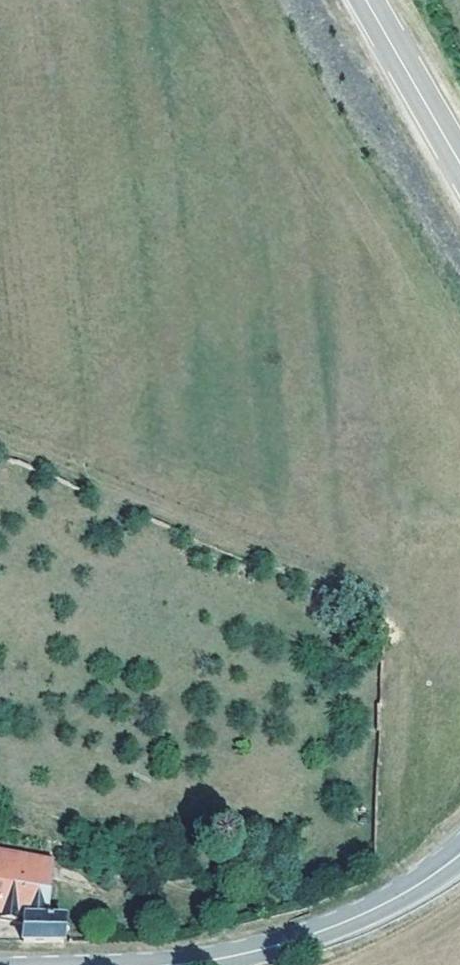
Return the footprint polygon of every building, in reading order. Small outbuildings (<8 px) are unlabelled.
[(0,915),(0,917),(24,922),(21,943),(60,944),(61,944),(64,919),(46,916),(55,863),(0,852),(0,915)]
